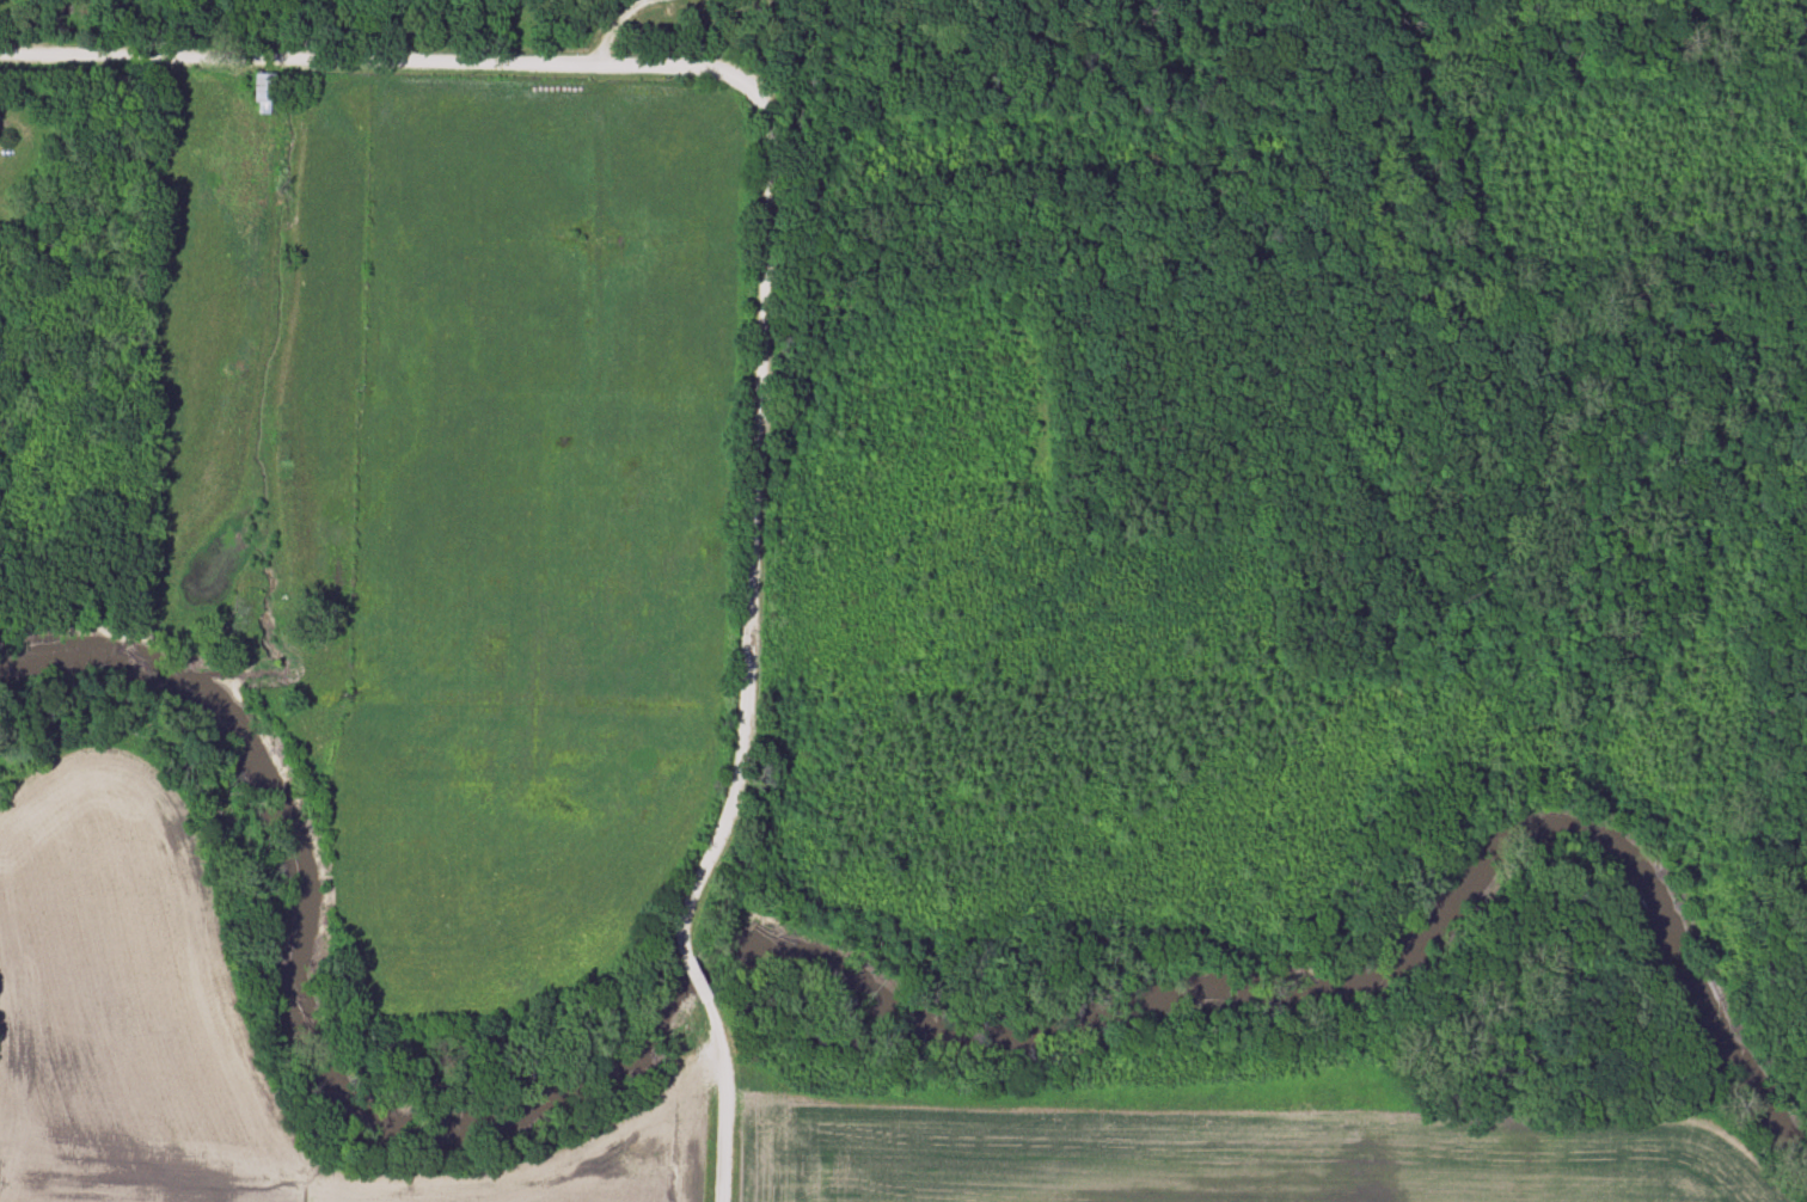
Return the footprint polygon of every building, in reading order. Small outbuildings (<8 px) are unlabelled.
[(274,75),(256,75),(256,115),(274,115),(274,75)]
